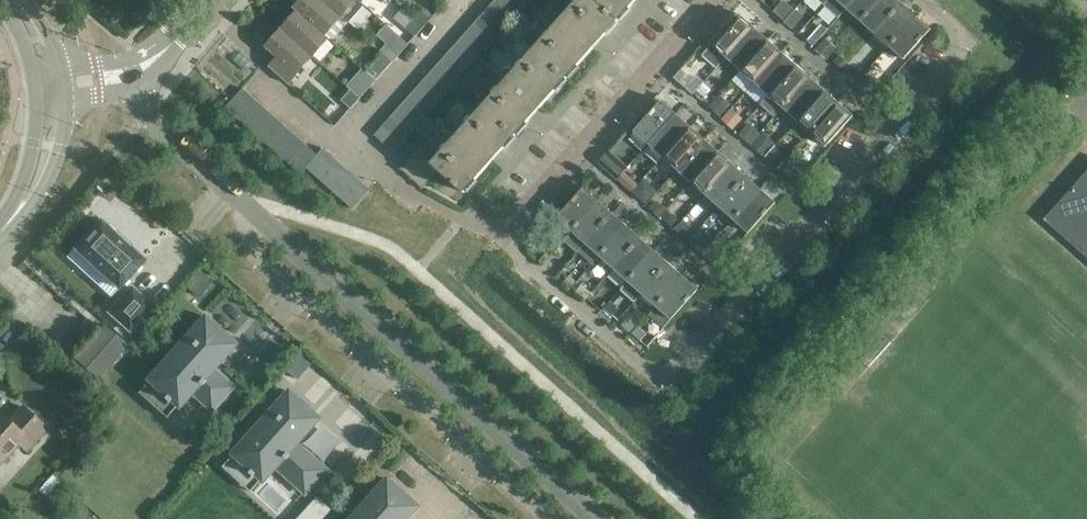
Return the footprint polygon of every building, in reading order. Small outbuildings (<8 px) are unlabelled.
[(324,0),(302,0),(295,8),(299,11),(324,33),(340,15),(324,0)] [(340,15),(349,23),(365,5),(360,0),(359,0),(324,0),(340,15)] [(491,5),(511,23),(519,13),(505,0),(496,0),(491,5)] [(519,13),(528,4),(523,0),(505,0),(519,13)] [(618,20),(596,0),(578,0),(535,49),(567,77),(594,48),(618,20)] [(618,20),(636,0),(596,0),(618,20)] [(846,9),(854,0),(836,0),(846,9)] [(846,9),(860,21),(879,0),(854,0),(846,9)] [(860,21),(874,34),(902,2),(900,0),(879,0),(860,21)] [(800,24),(805,14),(784,2),(779,12),(800,24)] [(902,2),(874,34),(888,46),(916,15),(902,2)] [(491,5),(483,15),(502,32),(511,23),(491,5)] [(416,17),(426,26),(434,16),(424,7),(416,17)] [(299,11),(283,29),(312,54),(328,37),(324,33),(299,11)] [(712,44),(727,57),(753,27),(739,14),(712,44)] [(483,15),(475,24),(494,41),(502,32),(483,15)] [(916,15),(888,46),(903,60),(931,28),(916,15)] [(406,29),(415,37),(416,37),(426,26),(416,17),(406,29)] [(475,24),(466,33),(486,51),(494,41),(475,24)] [(753,27),(727,57),(741,69),(767,40),(753,27)] [(295,73),(312,54),(283,29),(268,46),(267,44),(265,46),(277,57),(269,67),(288,84),(297,75),(295,73)] [(466,33),(458,42),(478,60),(486,51),(466,33)] [(767,40),(741,69),(755,82),(782,52),(767,40)] [(458,42),(449,52),(469,69),(478,60),(458,42)] [(384,53),(394,62),(402,52),(392,44),(384,53)] [(540,108),(567,77),(535,49),(484,106),(516,135),(540,108)] [(449,52),(442,61),(461,78),(469,69),(449,52)] [(782,52),(755,82),(769,95),(796,65),(782,52)] [(374,64),(384,73),(394,62),(384,53),(374,64)] [(483,55),(463,77),(485,97),(506,75),(483,55)] [(442,61),(433,70),(453,87),(461,78),(442,61)] [(796,65),(769,95),(761,105),(776,117),(784,108),(783,107),(810,77),(796,65)] [(433,70),(425,80),(445,97),(453,87),(433,70)] [(810,77),(783,107),(784,108),(797,120),(824,90),(810,77)] [(351,89),(361,98),(370,88),(360,80),(351,89)] [(425,80),(417,89),(436,106),(445,97),(425,80)] [(226,108),(235,116),(252,97),(243,88),(226,108)] [(341,100),(351,109),(352,109),(361,98),(351,89),(341,100)] [(417,89),(408,98),(428,116),(436,106),(417,89)] [(824,90),(797,120),(811,132),(838,103),(824,90)] [(235,116),(244,124),(261,105),(252,97),(235,116)] [(408,98),(400,107),(420,125),(428,116),(408,98)] [(661,101),(634,131),(649,145),(676,114),(661,101)] [(838,103),(811,132),(826,146),(853,116),(838,103)] [(244,124),(253,133),(271,113),(261,105),(244,124)] [(492,162),(516,135),(484,106),(433,163),(439,169),(465,192),(492,162)] [(400,107),(392,117),(411,134),(420,125),(400,107)] [(253,133),(263,141),(280,121),(271,113),(253,133)] [(676,114),(649,145),(663,157),(690,127),(676,114)] [(392,117),(384,126),(403,143),(411,134),(392,117)] [(263,141),(272,149),(289,130),(280,121),(263,141)] [(375,135),(395,153),(403,143),(384,126),(375,135)] [(690,127),(663,157),(677,170),(704,139),(690,127)] [(272,149),(281,157),(298,138),(289,130),(272,149)] [(298,138),(281,157),(290,166),(308,146),(298,138)] [(704,139),(677,170),(692,182),(719,152),(704,139)] [(290,166),(300,174),(306,167),(317,155),(308,146),(290,166)] [(306,167),(315,176),(332,156),(323,148),(317,155),(306,167)] [(411,179),(428,159),(418,150),(400,170),(411,179)] [(719,152),(692,182),(706,195),(733,164),(719,152)] [(315,176),(324,184),(341,164),(332,156),(315,176)] [(411,179),(421,189),(439,169),(433,163),(428,159),(411,179)] [(324,184),(333,192),(351,172),(341,164),(324,184)] [(733,164),(706,195),(720,207),(747,177),(733,164)] [(1086,257),(1086,171),(1044,219),(1086,257)] [(343,201),(360,181),(351,172),(333,192),(343,201)] [(747,177),(720,207),(734,220),(761,189),(747,177)] [(370,190),(360,181),(343,201),(352,209),(370,190)] [(557,218),(572,231),(600,200),(585,187),(557,218)] [(761,189),(734,220),(749,233),(776,203),(761,189)] [(600,200),(572,231),(586,244),(614,213),(600,200)] [(614,213),(586,244),(578,252),(593,265),(600,256),(628,225),(614,213)] [(74,248),(118,288),(144,260),(128,246),(129,245),(116,232),(115,233),(99,219),(97,222),(93,219),(84,229),(88,232),(74,248)] [(628,225),(600,256),(614,269),(642,238),(628,225)] [(642,238),(614,269),(628,281),(656,251),(642,238)] [(656,251),(628,281),(616,295),(620,298),(632,284),(643,294),(670,263),(656,251)] [(670,263),(643,294),(657,307),(685,276),(670,263)] [(685,276),(657,307),(672,320),(699,289),(685,276)] [(108,312),(129,331),(153,305),(132,286),(108,312)] [(208,317),(141,391),(171,417),(194,392),(214,410),(236,388),(214,369),(237,343),(208,317)] [(109,323),(80,354),(101,374),(130,343),(109,323)] [(291,391),(235,453),(264,480),(277,466),(306,492),(326,470),(297,443),(320,418),(291,391)] [(0,416),(0,462),(24,437),(33,445),(48,429),(23,405),(6,422),(0,416)] [(353,518),(406,518),(418,505),(389,479),(353,518)] [(264,495),(282,508),(287,501),(269,488),(264,495)]
